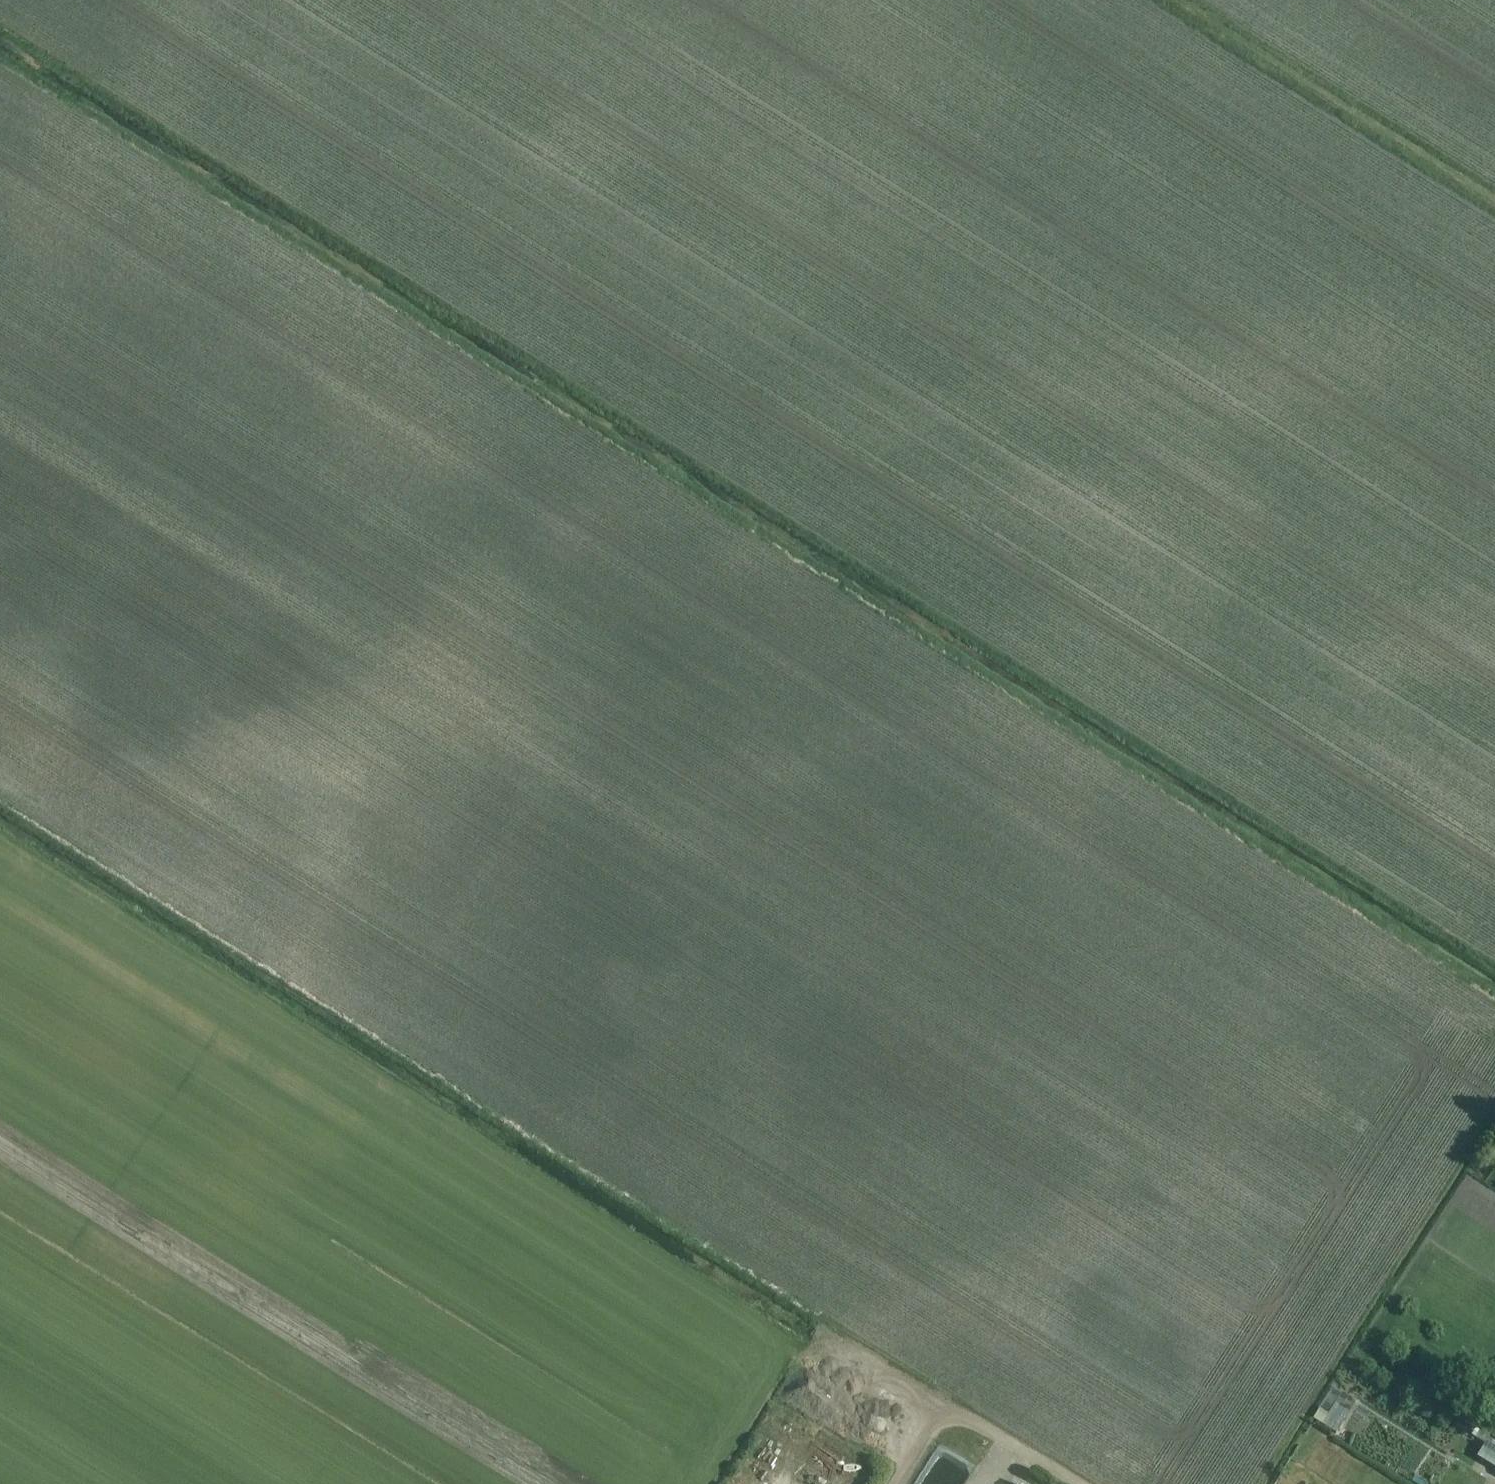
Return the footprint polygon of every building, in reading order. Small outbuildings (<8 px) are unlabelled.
[(1337,1435),(1356,1403),(1333,1389),(1314,1421),(1337,1435)]
